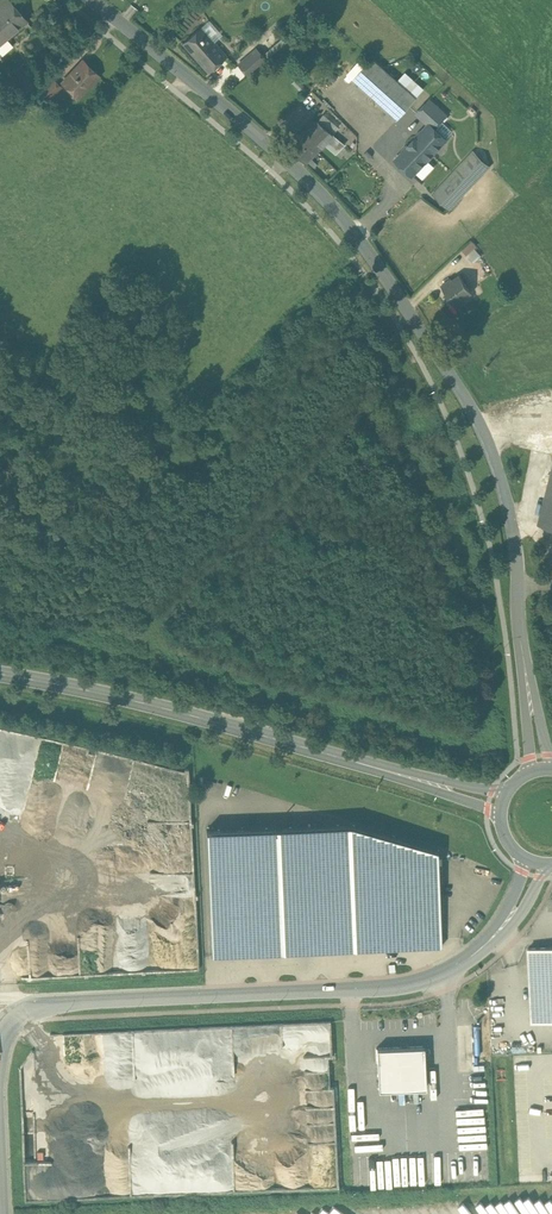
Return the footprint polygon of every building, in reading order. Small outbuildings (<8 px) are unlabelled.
[(28,20),(11,0),(0,0),(0,44),(28,20)] [(208,21),(183,44),(208,72),(226,56),(211,38),(218,32),(208,21)] [(266,51),(273,59),(291,43),(284,36),(266,51)] [(256,49),(238,65),(248,75),(266,60),(256,49)] [(417,98),(372,58),(352,80),(397,120),(417,98)] [(83,61),(64,82),(78,96),(98,75),(83,61)] [(22,74),(5,90),(15,101),(32,85),(22,74)] [(306,89),(297,79),(291,83),(301,94),(306,89)] [(54,80),(42,92),(49,98),(61,86),(54,80)] [(404,152),(396,160),(413,175),(458,126),(430,100),(417,114),(429,125),(404,152)] [(316,120),(288,148),(306,163),(324,144),(336,154),(345,145),(316,120)] [(397,145),(390,153),(396,160),(404,152),(397,145)] [(474,151),(433,195),(449,210),(490,166),(474,151)] [(429,160),(418,173),(423,178),(435,166),(429,160)] [(461,251),(467,256),(476,248),(471,242),(461,251)] [(460,275),(452,280),(451,278),(442,284),(454,302),(471,291),(460,275)] [(538,523),(551,526),(551,469),(538,523)] [(350,823),(206,830),(212,957),(442,946),(437,849),(350,823)] [(528,948),(532,1020),(551,1019),(551,947),(528,948)] [(424,1046),(377,1048),(379,1089),(426,1087),(424,1046)]
